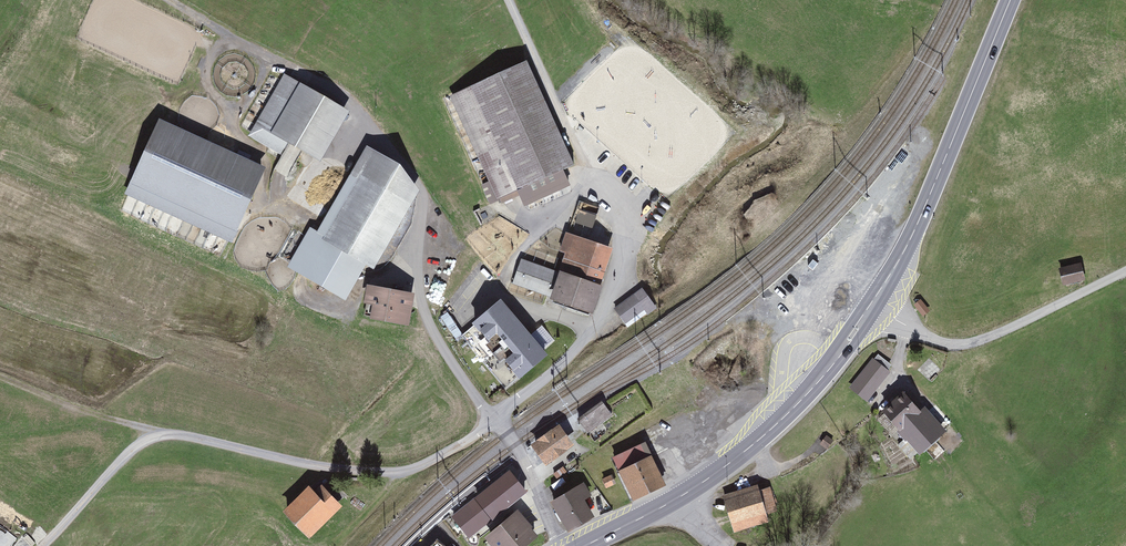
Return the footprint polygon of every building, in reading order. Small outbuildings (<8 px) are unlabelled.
[(574,165),(526,61),(450,96),(498,200),(517,191),(525,206),(571,185),(563,170),(574,165)] [(320,161),(350,111),(284,73),(248,136),(282,155),(289,143),(320,161)] [(266,166),(159,118),(125,194),(232,242),(266,166)] [(374,270),(420,191),(400,164),(367,145),(317,232),(324,236),(322,239),(374,270)] [(575,221),(594,226),(597,211),(579,206),(575,221)] [(521,258),(512,284),(551,297),(550,299),(591,313),(614,248),(565,231),(558,251),(565,254),(559,271),(521,258)] [(1081,263),(1059,268),(1063,285),(1085,280),(1081,263)] [(415,293),(367,284),(363,303),(372,305),(370,319),(409,326),(415,293)] [(642,288),(614,308),(628,328),(656,307),(642,288)] [(548,355),(501,299),(472,323),(487,341),(497,333),(513,353),(504,361),(519,379),(548,355)] [(872,358),(849,387),(867,402),(891,372),(872,358)] [(903,391),(882,410),(899,429),(896,431),(905,442),(907,440),(920,455),(947,431),(925,407),(920,411),(903,391)] [(602,401),(577,419),(588,433),(612,415),(602,401)] [(545,439),(533,447),(546,465),(570,448),(558,430),(545,439)] [(612,457),(633,501),(666,485),(646,442),(612,457)] [(528,492),(510,470),(474,498),(492,521),(528,492)] [(615,482),(612,476),(603,480),(606,486),(615,482)] [(317,481),(284,513),(308,538),(342,507),(317,481)] [(550,502),(568,533),(595,517),(585,500),(592,496),(584,482),(550,502)] [(758,485),(723,495),(734,533),(769,522),(758,485)] [(474,498),(451,517),(469,539),(492,521),(474,498)] [(484,537),(491,545),(527,545),(540,535),(518,509),(484,537)]
